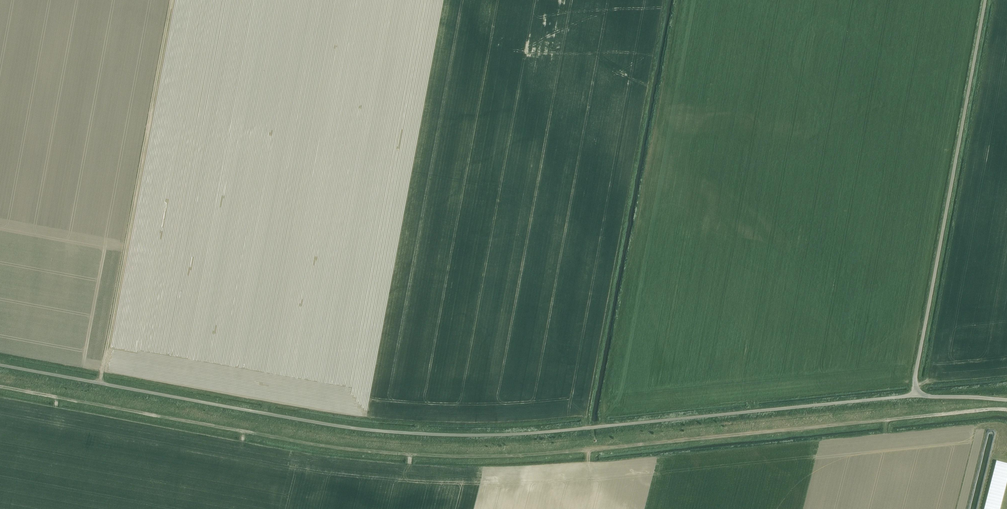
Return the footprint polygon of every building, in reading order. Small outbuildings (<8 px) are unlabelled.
[(984,508),(1000,508),(1006,481),(1006,463),(997,460),(984,508)]
